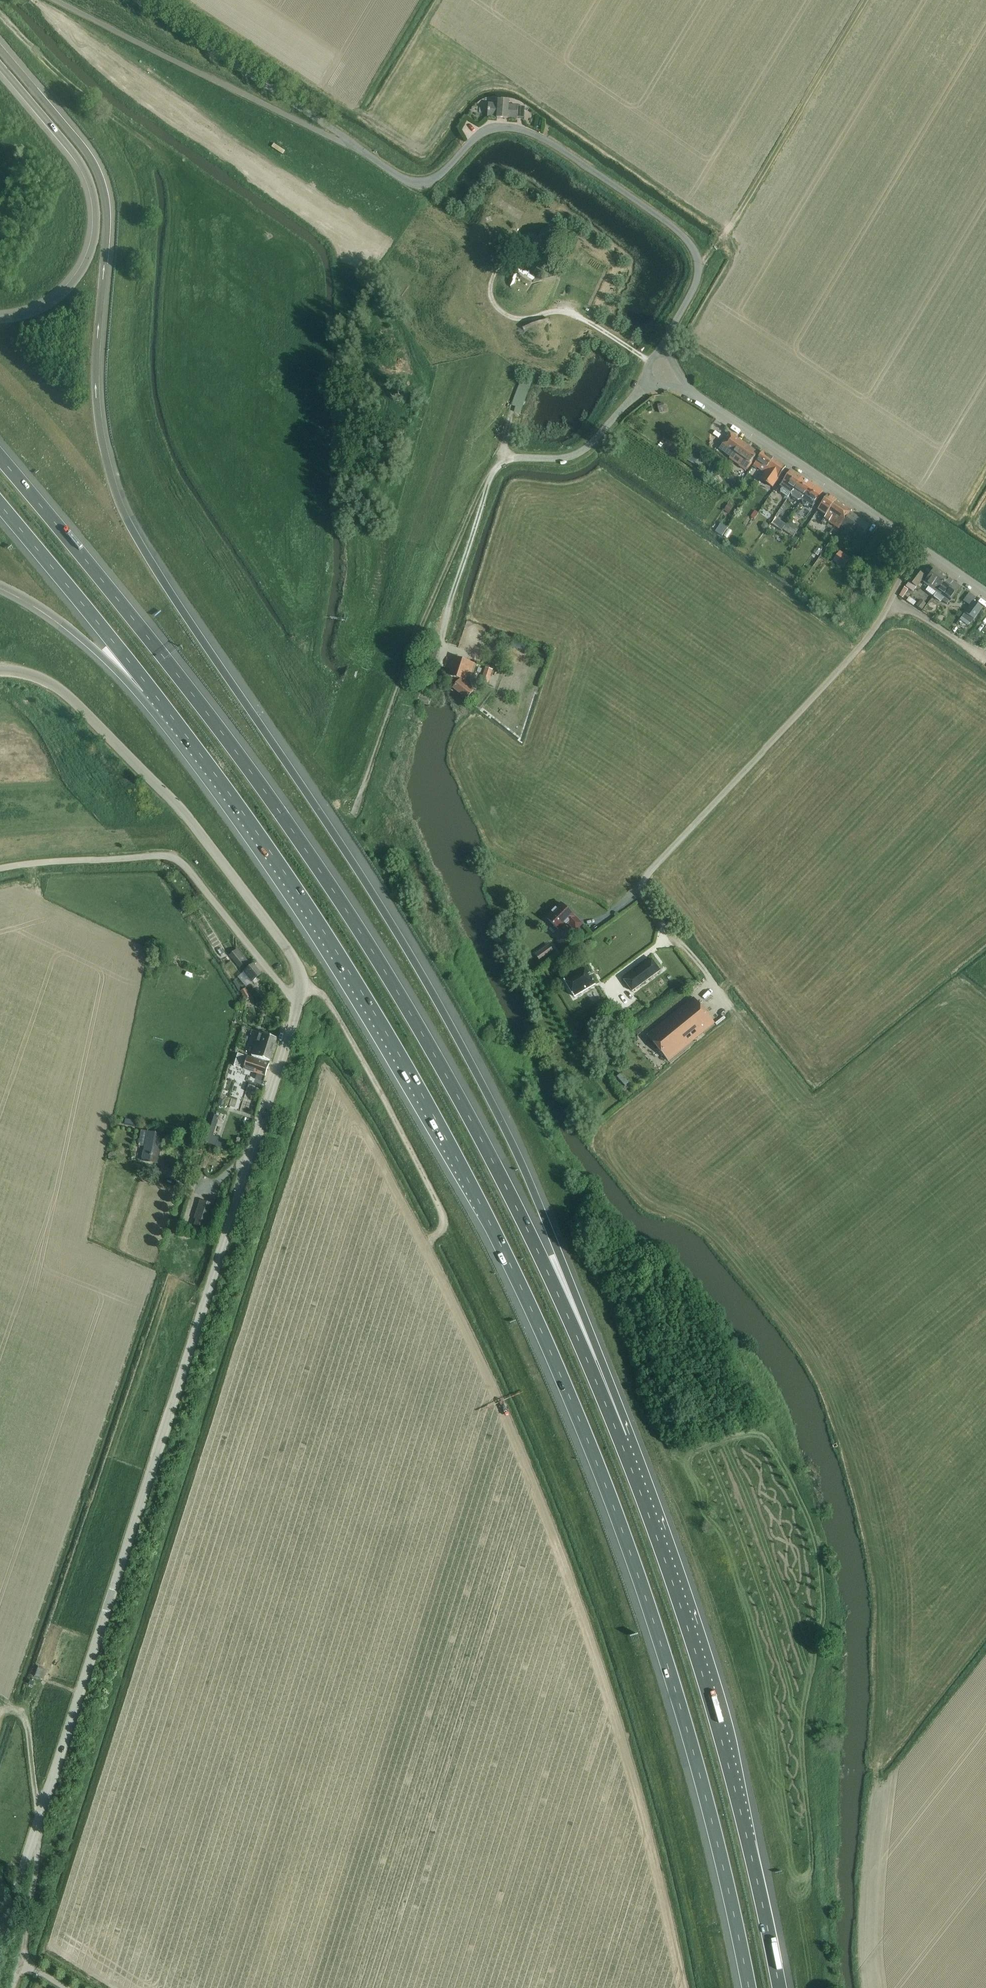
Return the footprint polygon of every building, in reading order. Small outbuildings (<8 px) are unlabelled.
[(488,107),(487,117),(497,117),(497,118),(508,119),(508,118),(517,119),(517,118),(524,118),(525,107),(518,106),(509,105),(509,101),(508,100),(498,100),(498,104),(488,103),(488,107)] [(533,276),(518,269),(516,274),(507,270),(506,272),(514,277),(509,287),(528,296),(537,278),(538,279),(542,270),(542,262),(541,261),(533,276)] [(524,331),(530,331),(534,342),(547,337),(543,326),(549,322),(547,318),(522,327),(524,331)] [(531,382),(521,378),(511,404),(516,406),(514,411),(520,413),(531,382)] [(663,402),(657,403),(659,413),(665,411),(663,402)] [(747,470),(752,462),(758,454),(731,434),(720,449),(731,457),(730,458),(735,461),(747,470)] [(765,473),(774,459),(763,452),(753,467),(755,468),(756,467),(765,473)] [(688,453),(685,458),(700,468),(703,463),(688,453)] [(786,467),(774,459),(765,473),(760,480),(772,488),(786,467)] [(781,494),(788,498),(790,495),(802,477),(791,470),(780,486),(783,488),(780,492),(781,494)] [(802,477),(790,495),(791,497),(797,501),(802,500),(805,495),(812,485),(802,477)] [(805,495),(802,500),(802,503),(803,505),(804,506),(807,506),(809,505),(813,508),(823,492),(812,485),(805,495)] [(840,528),(842,525),(851,513),(852,511),(828,495),(818,510),(825,515),(824,518),(840,528)] [(863,533),(869,525),(851,513),(842,525),(844,526),(852,532),(860,538),(863,533)] [(794,537),(800,529),(789,521),(783,530),(794,537)] [(830,559),(833,553),(829,550),(825,556),(830,559)] [(844,568),(850,560),(841,552),(834,561),(844,568)] [(936,592),(947,577),(935,569),(925,583),(936,592)] [(917,587),(925,577),(916,570),(908,581),(917,587)] [(950,602),(961,588),(947,577),(936,592),(937,592),(933,597),(941,603),(942,601),(948,605),(950,601),(950,602)] [(969,626),(974,619),(983,607),(974,601),(960,619),(969,626)] [(530,645),(513,639),(510,646),(528,652),(530,645)] [(471,672),(474,664),(453,657),(451,663),(453,664),(449,675),(460,679),(459,680),(453,688),(466,698),(473,690),(463,683),(467,671),(471,672)] [(581,924),(561,903),(546,918),(559,931),(568,922),(575,930),(581,924)] [(240,967),(247,961),(238,951),(231,957),(240,967)] [(631,990),(660,970),(651,959),(624,980),(631,990)] [(263,977),(253,964),(245,971),(244,972),(252,982),(261,974),(263,978),(263,977)] [(574,997),(595,984),(585,967),(564,979),(574,997)] [(245,1000),(251,996),(246,988),(240,991),(245,1000)] [(668,1061),(715,1024),(694,998),(647,1035),(668,1061)] [(270,1061),(277,1038),(259,1032),(251,1055),(270,1061)] [(265,1076),(269,1063),(247,1056),(238,1054),(234,1066),(265,1076)] [(214,1114),(206,1142),(225,1147),(226,1143),(217,1140),(219,1136),(213,1134),(218,1119),(216,1119),(217,1115),(214,1114)] [(157,1163),(162,1134),(141,1130),(138,1145),(145,1146),(142,1160),(157,1163)] [(201,1200),(195,1218),(196,1219),(208,1223),(214,1204),(201,1200)] [(753,1825),(756,1838),(764,1836),(761,1824),(753,1825)]
